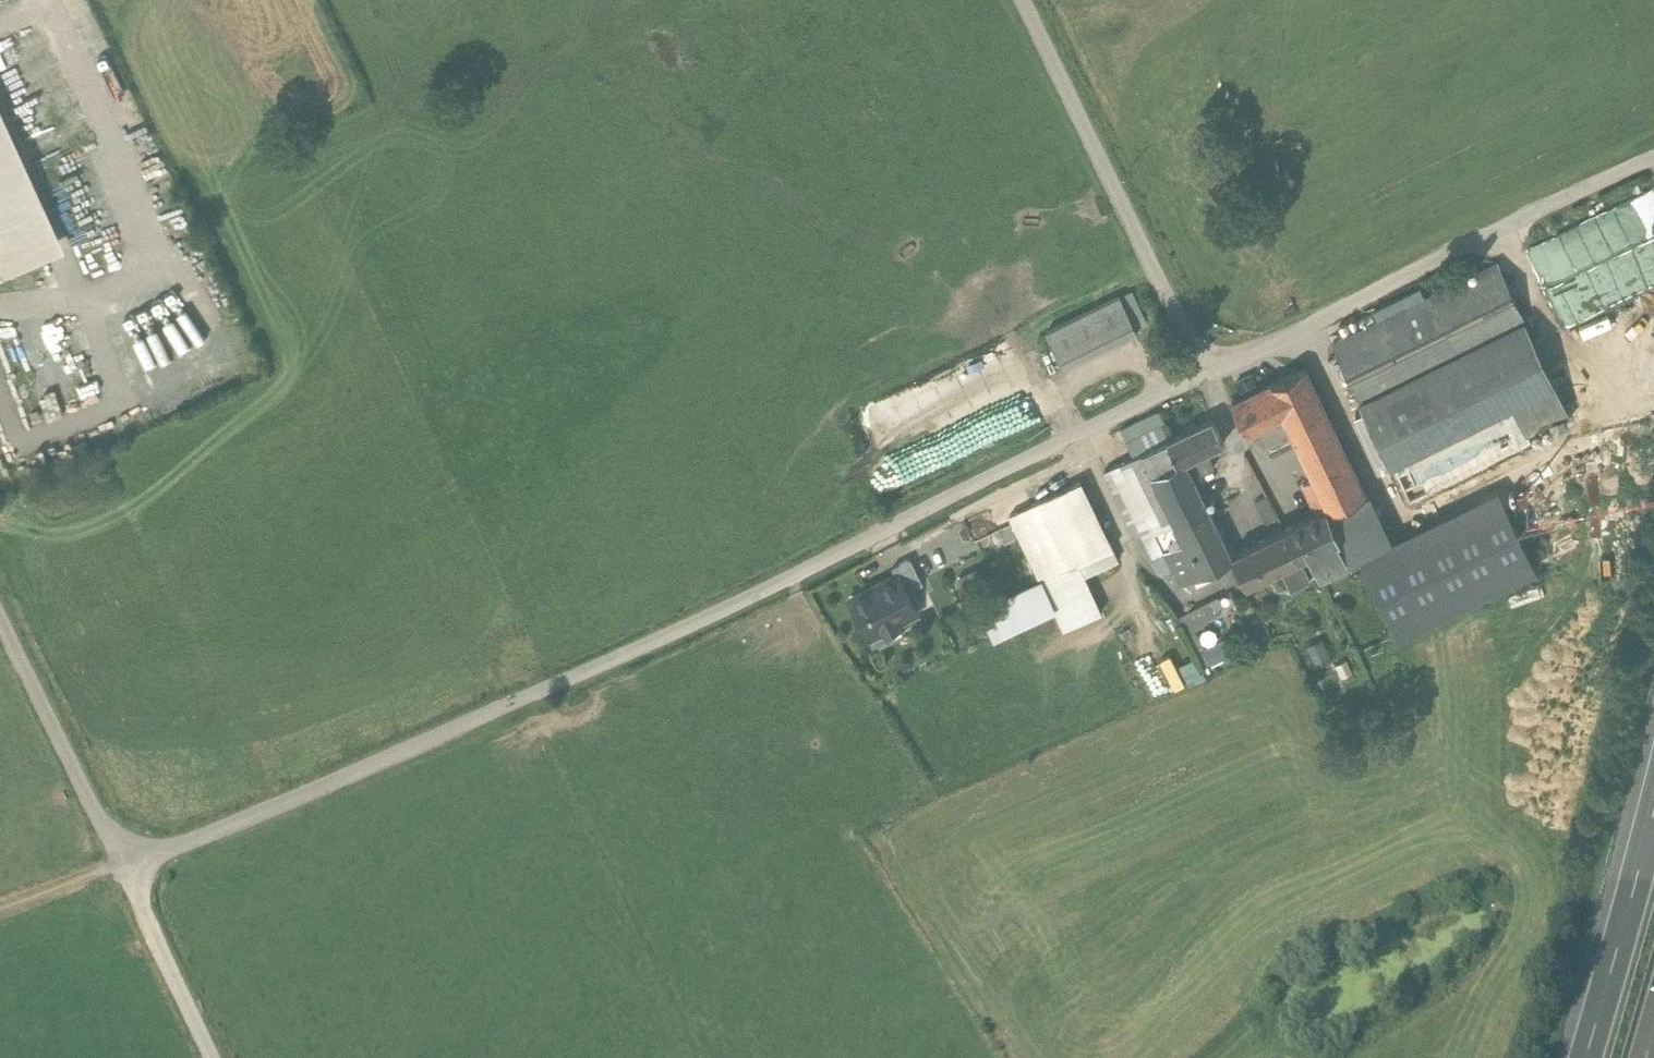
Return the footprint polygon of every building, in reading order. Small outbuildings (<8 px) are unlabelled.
[(5,275),(65,247),(0,105),(0,264),(5,275)] [(1566,322),(1651,289),(1645,274),(1630,280),(1619,255),(1550,282),(1566,322)] [(1496,261),(1333,340),(1388,456),(1391,455),(1408,487),(1526,425),(1528,429),(1566,410),(1524,321),(1525,321),(1496,261)] [(1136,331),(1119,296),(1046,332),(1053,347),(1042,353),(1050,369),(1060,363),(1062,367),(1136,331)] [(1328,507),(1337,537),(1377,518),(1304,366),(1231,402),(1245,431),(1258,425),(1270,449),(1295,438),(1315,479),(1328,507)] [(1134,438),(1142,452),(1166,440),(1169,439),(1161,424),(1165,422),(1160,412),(1120,430),(1126,442),(1134,438)] [(1169,439),(1166,440),(1177,463),(1184,460),(1206,450),(1223,442),(1212,419),(1169,439)] [(1142,452),(1151,472),(1175,523),(1208,507),(1193,477),(1184,460),(1177,463),(1166,440),(1142,452)] [(1214,467),(1206,450),(1184,460),(1193,477),(1214,467)] [(1140,534),(1175,523),(1151,472),(1142,452),(1104,470),(1135,536),(1140,534)] [(1302,484),(1316,513),(1328,507),(1315,479),(1302,484)] [(1118,559),(1081,481),(1009,514),(1040,578),(980,606),(994,636),(1054,608),(1064,629),(1101,612),(1084,575),(1118,559)] [(1497,489),(1388,541),(1360,555),(1397,633),(1535,568),(1497,489)] [(1254,500),(1265,522),(1277,516),(1265,495),(1254,500)] [(1231,556),(1208,507),(1175,523),(1183,540),(1162,550),(1171,568),(1178,582),(1231,556)] [(1316,513),(1284,528),(1297,556),(1308,551),(1317,572),(1319,575),(1348,560),(1337,537),(1328,507),(1316,513)] [(1388,541),(1377,518),(1337,537),(1348,560),(1360,555),(1388,541)] [(1175,523),(1140,534),(1149,557),(1161,574),(1171,568),(1162,550),(1183,540),(1175,523)] [(1291,585),(1317,572),(1308,551),(1297,556),(1284,528),(1231,553),(1245,581),(1280,564),(1291,585)] [(891,566),(895,574),(897,573),(906,591),(922,583),(909,558),(891,566)] [(916,611),(906,591),(897,573),(895,574),(882,581),(881,578),(866,586),(867,588),(849,597),(874,647),(886,641),(880,629),(916,611)] [(1211,663),(1238,652),(1216,597),(1188,608),(1211,663)]
